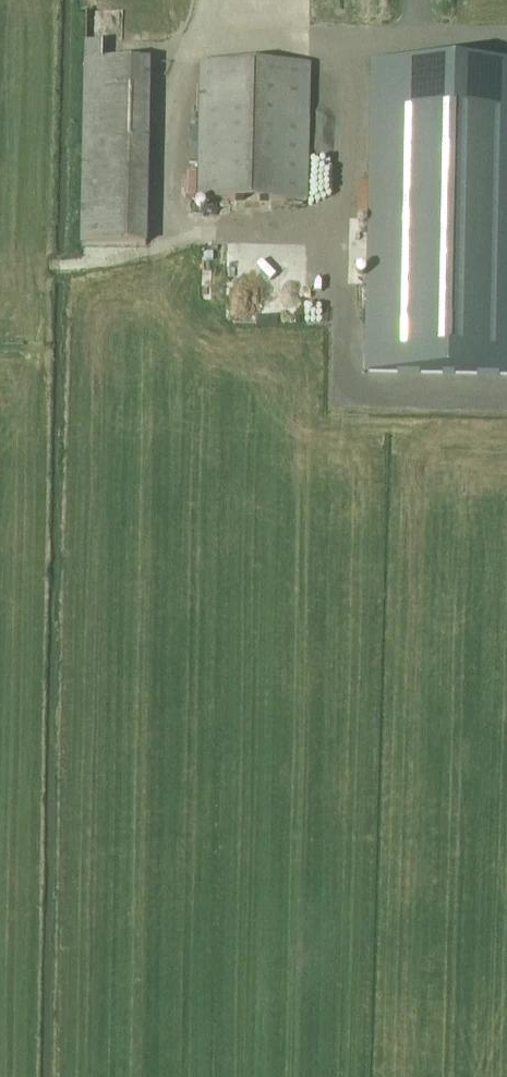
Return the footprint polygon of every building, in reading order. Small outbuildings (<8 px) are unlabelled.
[(150,61),(86,60),(82,242),(146,243),(150,61)] [(311,64),(200,62),(197,200),(308,202),(311,64)] [(369,371),(506,374),(506,68),(375,65),(369,371)]
